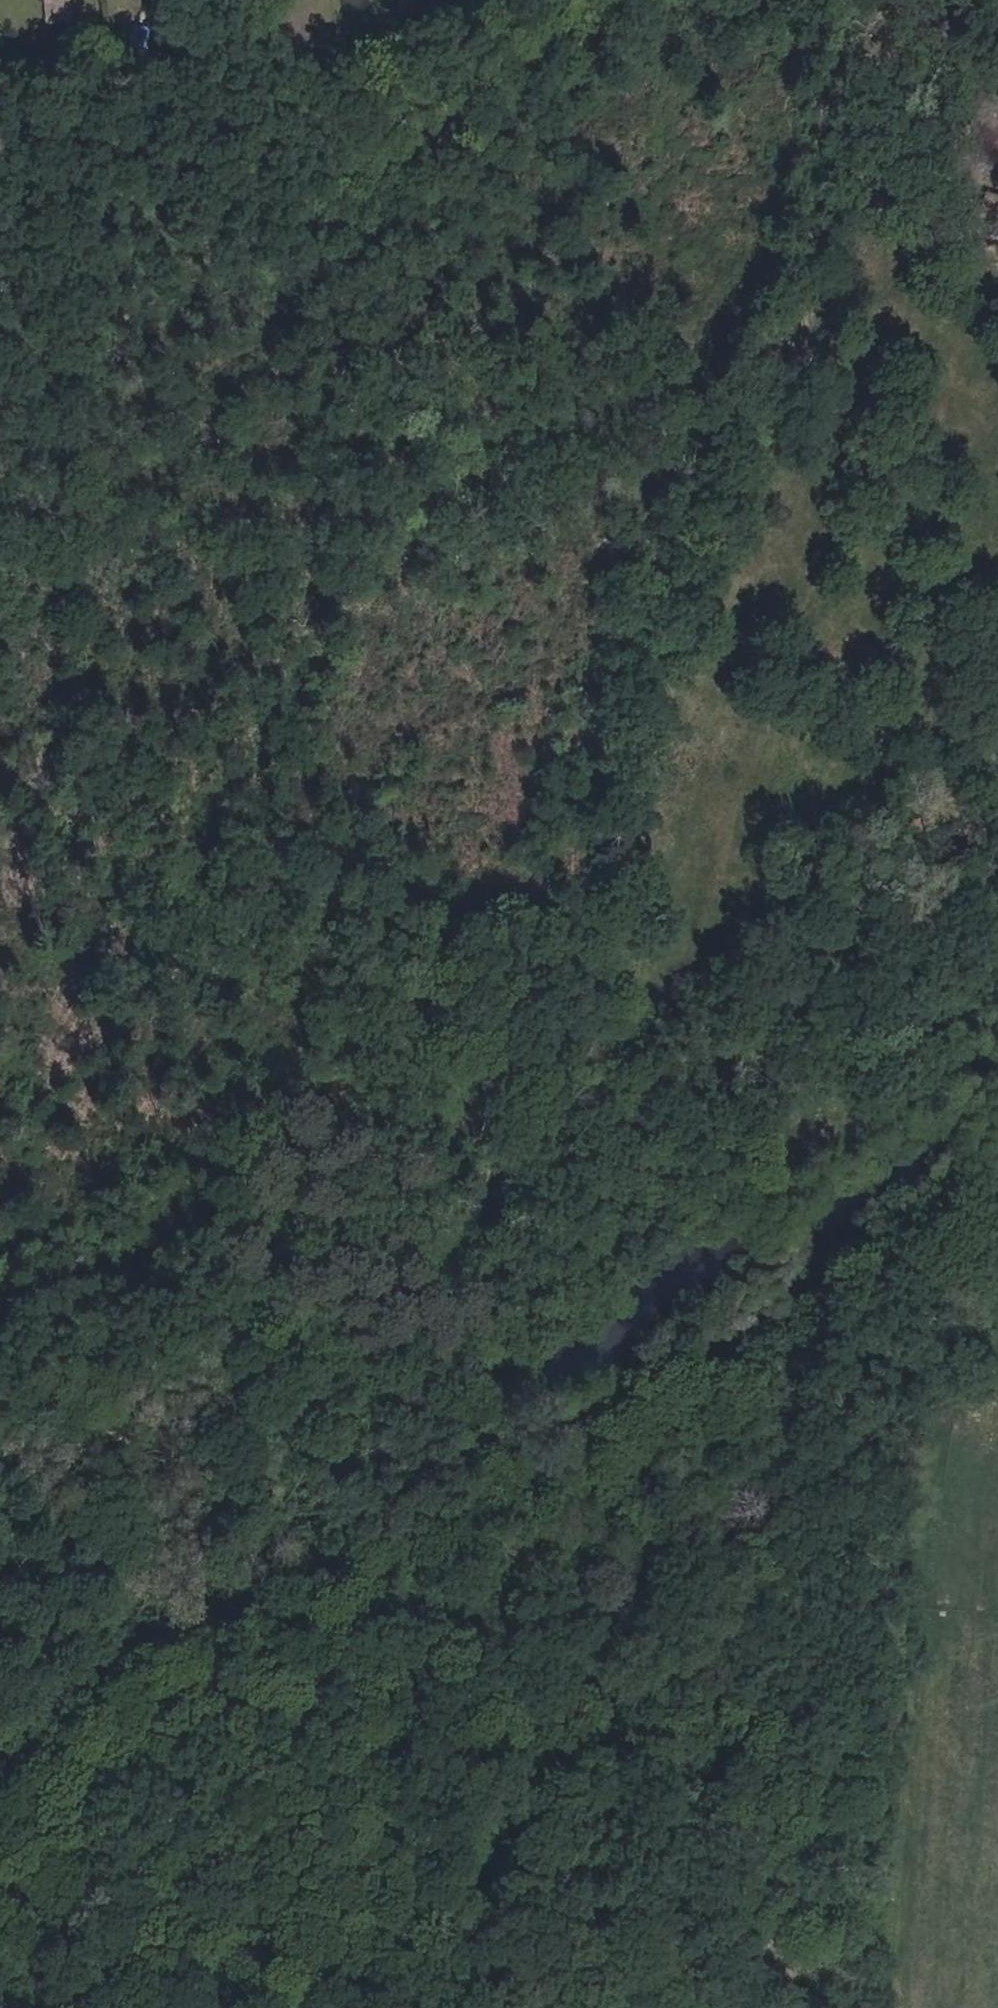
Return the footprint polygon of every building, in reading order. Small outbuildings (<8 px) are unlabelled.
[(397,14),(425,11),(424,0),(396,0),(397,14)]
